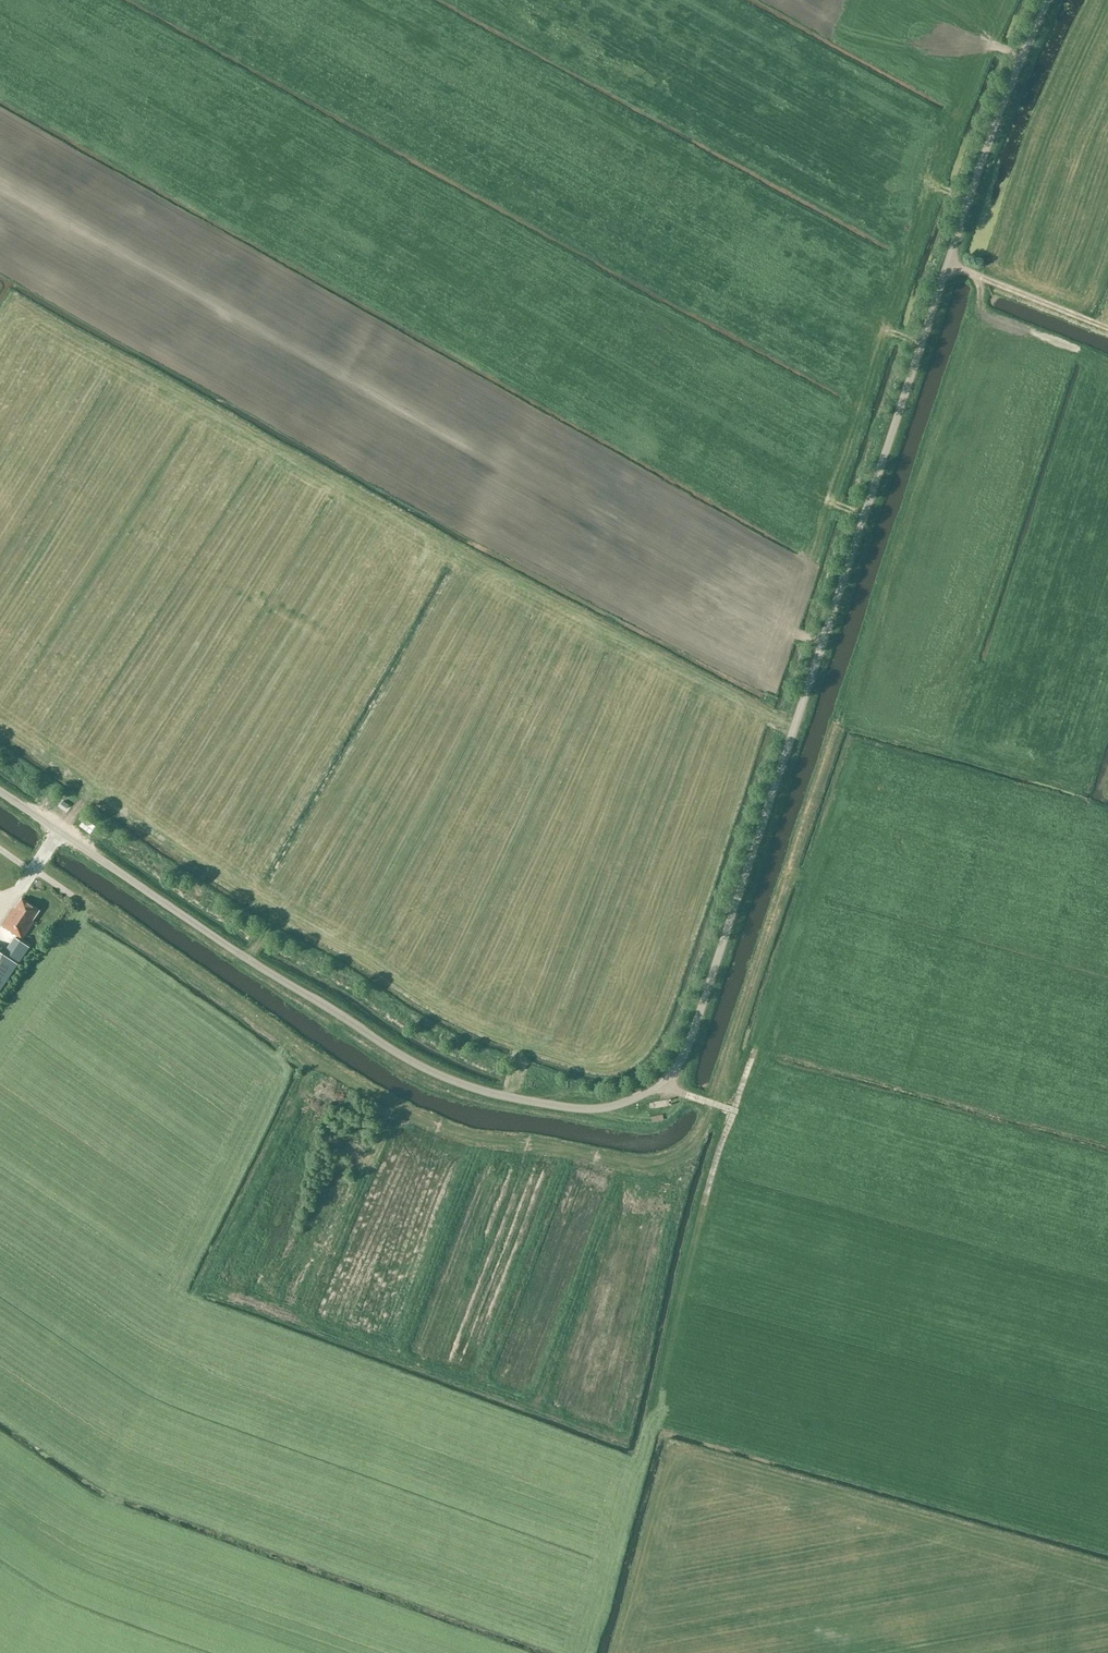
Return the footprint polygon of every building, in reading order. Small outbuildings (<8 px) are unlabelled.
[(63,790),(58,797),(61,800),(57,806),(68,814),(78,801),(63,790)] [(97,834),(82,815),(77,819),(91,838),(97,834)] [(2,925),(21,939),(33,922),(32,921),(39,910),(22,899),(15,909),(14,908),(2,925)] [(0,952),(0,991),(18,964),(0,952)] [(533,1086),(544,1087),(545,1077),(534,1076),(533,1086)]
